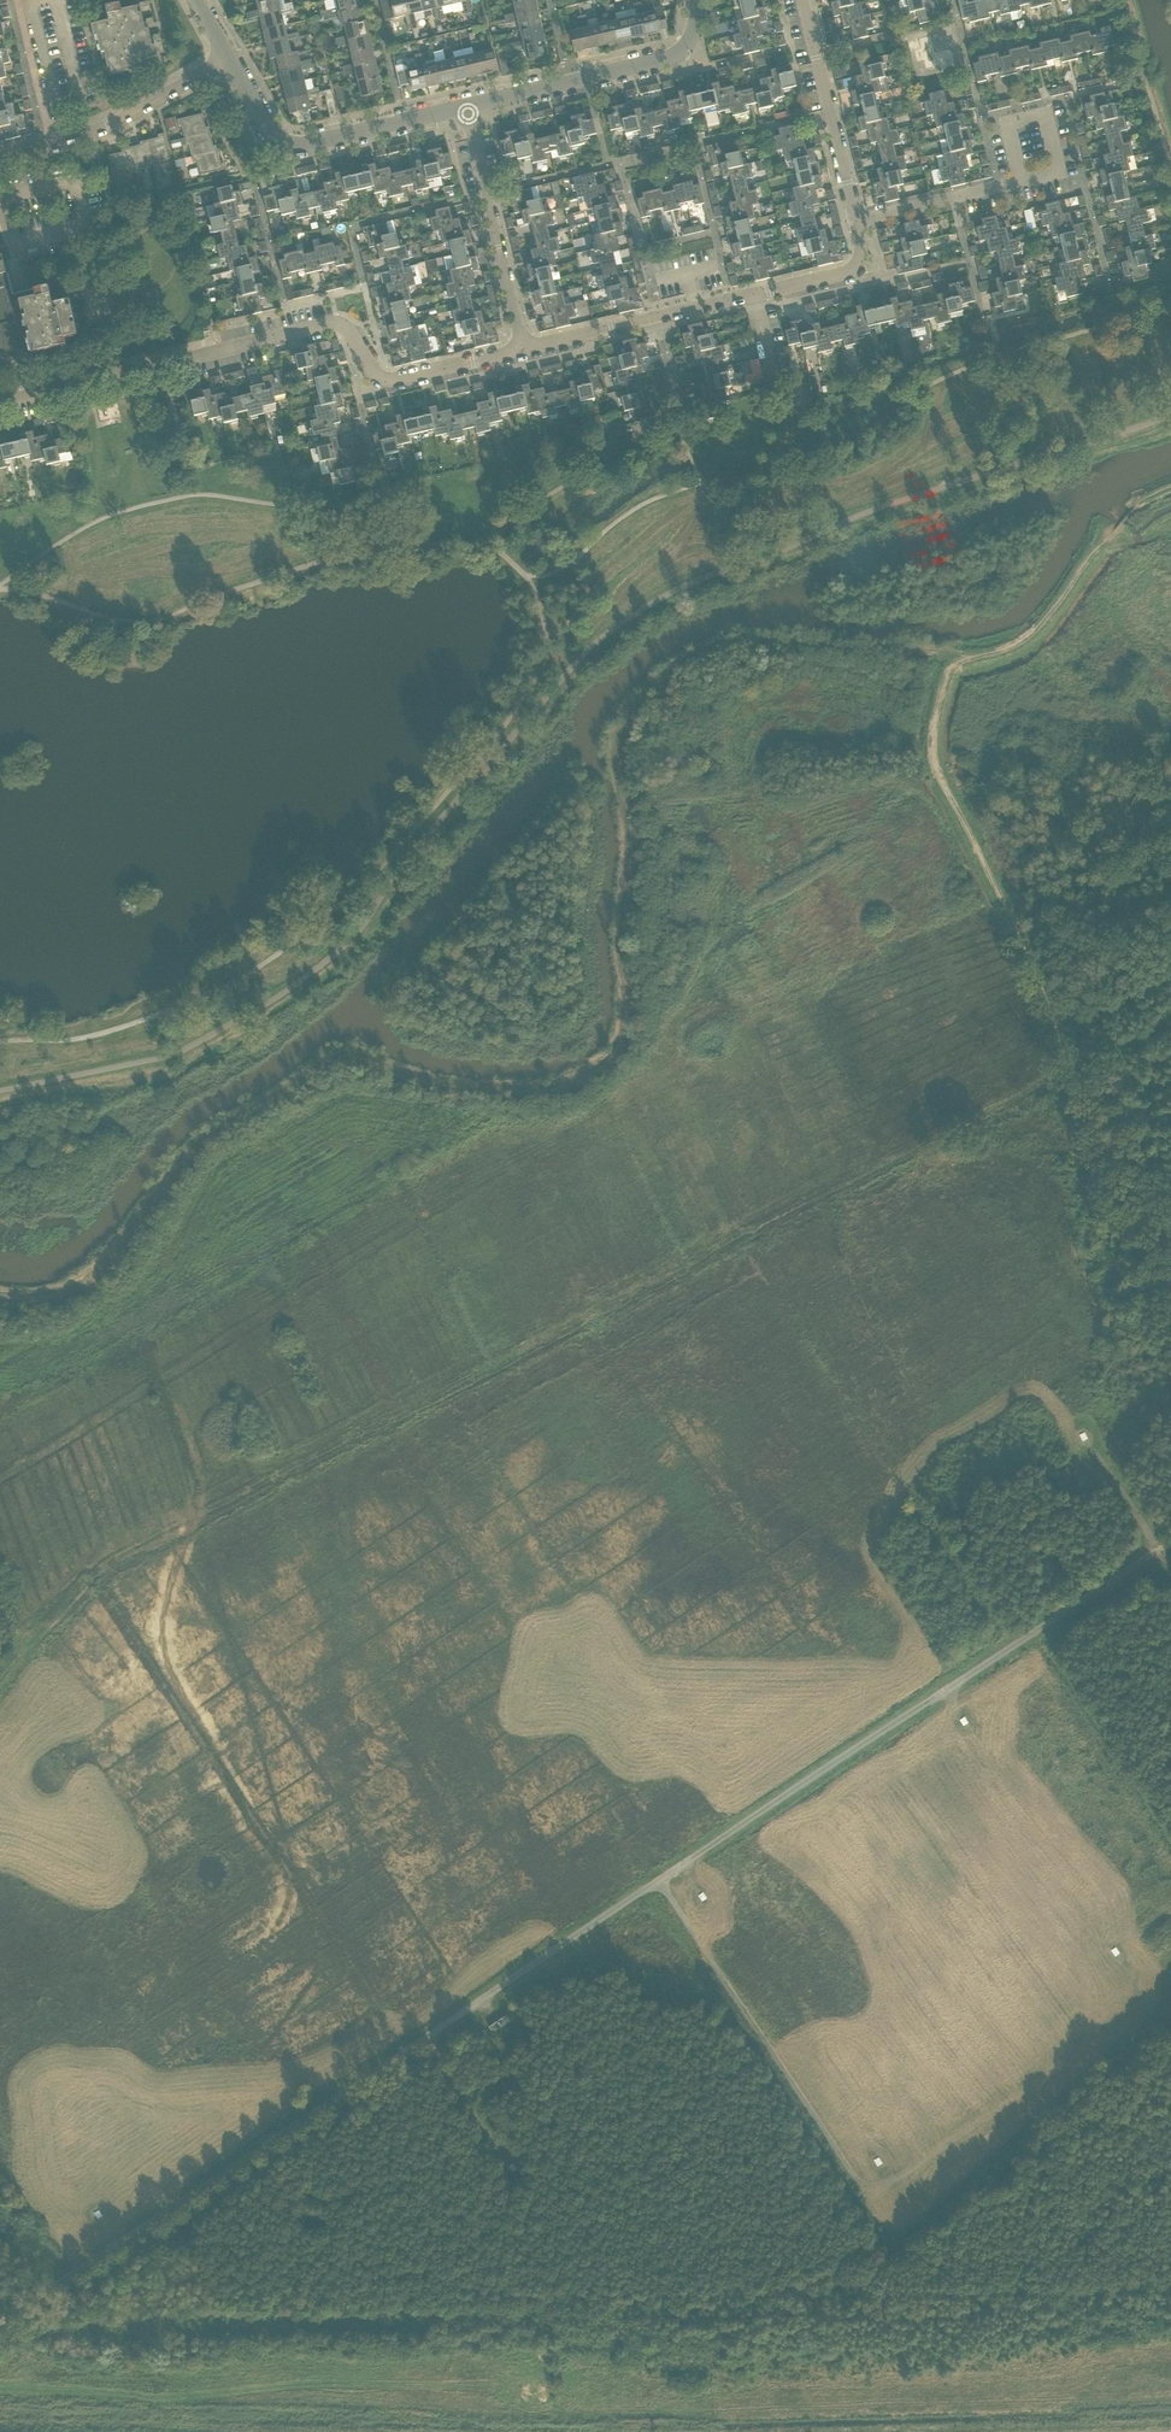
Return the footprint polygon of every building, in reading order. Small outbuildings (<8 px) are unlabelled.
[(293,8),(294,8),(292,3),(285,5),(284,0),(264,0),(257,2),(259,10),(254,12),(254,11),(246,13),(248,18),(260,15),(260,16),(293,8)] [(326,15),(359,7),(357,0),(335,0),(337,8),(325,10),(326,15)] [(406,0),(379,0),(384,20),(405,15),(408,27),(412,26),(406,0)] [(412,26),(417,25),(414,13),(423,11),(421,0),(406,0),(412,26)] [(423,11),(424,15),(434,13),(436,21),(440,20),(436,0),(421,0),(423,11)] [(440,20),(445,18),(442,7),(452,4),(451,0),(436,0),(440,20)] [(452,4),(461,2),(464,14),(468,13),(465,0),(451,0),(452,4)] [(505,19),(538,12),(535,0),(524,0),(513,3),(516,12),(504,15),(505,19)] [(741,6),(744,19),(751,17),(753,24),(760,23),(766,21),(763,8),(766,7),(765,0),(741,6)] [(841,15),(848,13),(846,6),(853,5),(852,0),(827,0),(828,4),(831,4),(834,17),(841,15)] [(916,11),(917,11),(924,9),(922,2),(929,0),(907,0),(910,13),(916,11)] [(919,24),(944,19),(942,11),(939,12),(936,0),(931,0),(929,0),(922,2),(924,9),(917,11),(916,11),(919,24)] [(958,1),(963,19),(968,18),(969,23),(979,20),(975,2),(967,4),(966,0),(960,0),(958,1)] [(975,2),(979,20),(989,18),(988,13),(994,12),(991,0),(983,0),(975,2)] [(994,12),(999,11),(1000,15),(1010,13),(1007,0),(991,0),(994,12)] [(1010,13),(1012,20),(1018,19),(1020,18),(1021,16),(1021,15),(1020,11),(1018,6),(1024,5),(1023,0),(1007,0),(1010,13)] [(1024,5),(1029,3),(1031,8),(1041,6),(1039,0),(1023,0),(1024,5)] [(94,36),(97,35),(101,52),(104,51),(108,69),(111,68),(113,75),(147,66),(145,59),(158,56),(154,41),(161,39),(160,34),(150,36),(147,24),(154,23),(153,18),(143,20),(140,8),(147,6),(146,2),(136,4),(137,7),(122,10),(120,3),(106,6),(106,7),(98,9),(100,16),(87,19),(89,26),(92,25),(94,36)] [(642,2),(638,3),(646,35),(660,32),(660,30),(666,28),(667,28),(666,24),(663,12),(663,9),(655,11),(645,13),(642,2)] [(636,16),(627,18),(631,39),(646,35),(638,3),(633,4),(634,9),(636,16)] [(844,28),(850,27),(851,27),(858,25),(856,18),(863,16),(860,3),(853,5),(846,6),(848,13),(841,15),(844,28)] [(10,17),(8,6),(1,8),(4,18),(10,17)] [(339,16),(341,26),(366,21),(366,20),(362,21),(359,7),(326,15),(327,19),(339,16)] [(260,16),(263,30),(284,25),(282,15),(294,13),(293,8),(260,16)] [(614,8),(610,9),(617,42),(631,39),(627,18),(617,20),(614,8)] [(608,22),(598,24),(603,45),(617,42),(610,9),(605,10),(608,22)] [(518,21),(520,31),(541,26),(538,12),(505,19),(506,24),(518,21)] [(717,12),(710,13),(712,24),(719,23),(717,12)] [(873,28),(871,16),(870,14),(863,16),(856,18),(858,25),(851,27),(850,27),(853,40),(868,37),(867,30),(873,28)] [(586,15),(581,16),(589,49),(603,45),(598,24),(589,27),(586,15)] [(589,49),(581,16),(577,17),(580,29),(570,31),(575,52),(589,49)] [(737,21),(740,33),(747,32),(749,39),(756,37),(763,36),(760,23),(753,24),(751,17),(744,19),(737,21)] [(335,38),(336,43),(369,35),(366,21),(341,26),(341,27),(344,26),(347,36),(335,38)] [(783,31),(780,21),(774,23),(776,33),(783,31)] [(824,33),(831,31),(828,21),(822,23),(824,33)] [(9,42),(7,35),(4,35),(1,22),(0,23),(0,44),(9,42)] [(263,30),(267,44),(300,36),(299,32),(287,35),(284,25),(263,30)] [(511,43),(512,48),(545,40),(541,26),(520,31),(522,41),(511,43)] [(1101,34),(1096,35),(1100,54),(1108,52),(1107,47),(1115,45),(1110,26),(1100,29),(1101,34)] [(740,33),(733,35),(736,49),(743,47),(745,54),(759,51),(756,37),(749,39),(747,32),(740,33)] [(1089,32),(1079,34),(1084,52),(1091,51),(1092,55),(1100,54),(1096,35),(1090,36),(1089,32)] [(786,44),(783,34),(777,36),(779,46),(786,44)] [(825,36),(827,46),(834,44),(831,34),(825,36)] [(1071,41),(1065,42),(1070,61),(1077,59),(1076,54),(1084,52),(1079,34),(1070,36),(1071,41)] [(349,44),(351,54),(372,49),(369,35),(336,43),(337,47),(349,44)] [(267,44),(270,58),(298,52),(298,51),(291,53),(289,43),(301,41),(300,36),(267,44)] [(1059,39),(1049,41),(1053,60),(1061,58),(1062,63),(1070,61),(1065,42),(1060,43),(1059,39)] [(479,40),(475,41),(483,74),(497,70),(492,49),(482,52),(479,40)] [(512,49),(497,52),(499,63),(506,61),(507,61),(506,57),(519,53),(521,50),(524,49),(527,59),(548,54),(545,40),(512,48),(512,49)] [(474,54),(464,56),(469,77),(483,74),(475,41),(471,42),(474,54)] [(1040,48),(1035,49),(1039,68),(1047,66),(1046,61),(1053,60),(1049,41),(1039,43),(1040,48)] [(4,64),(10,63),(7,50),(10,49),(9,42),(0,44),(0,65),(4,64)] [(1028,46),(1018,48),(1023,67),(1030,65),(1031,70),(1039,68),(1035,49),(1029,51),(1028,46)] [(451,47),(447,48),(455,80),(469,77),(464,56),(454,58),(451,47)] [(445,60),(436,63),(441,84),(455,80),(447,48),(442,49),(445,60)] [(1009,55),(1004,56),(1008,75),(1016,73),(1015,68),(1023,67),(1018,48),(1008,50),(1009,55)] [(342,66),(343,71),(376,63),(372,49),(351,54),(353,64),(342,66)] [(270,58),(273,72),(313,63),(312,59),(300,62),(298,52),(270,58)] [(423,53),(419,54),(427,87),(441,84),(436,63),(435,59),(425,61),(423,53)] [(997,53),(988,55),(992,74),(1000,72),(1001,77),(1008,75),(1004,56),(998,58),(997,53)] [(408,70),(407,66),(403,64),(396,66),(395,65),(400,86),(410,83),(412,91),(427,87),(419,54),(414,55),(417,67),(408,70)] [(977,83),(986,81),(985,76),(992,74),(988,55),(978,58),(979,62),(973,64),(977,83)] [(764,58),(754,60),(756,67),(766,65),(764,58)] [(873,58),(859,62),(862,75),(869,73),(871,81),(878,79),(885,77),(881,63),(875,65),(873,58)] [(741,63),(743,70),(753,68),(751,61),(741,63)] [(770,70),(772,77),(774,84),(781,82),(783,90),(796,87),(790,62),(783,64),(783,67),(770,70)] [(23,73),(21,63),(14,64),(17,75),(23,73)] [(280,71),(283,85),(304,80),(302,70),(314,68),(313,63),(273,72),(274,73),(280,71)] [(356,72),(358,82),(379,77),(376,63),(343,71),(344,75),(356,72)] [(743,70),(741,63),(731,66),(733,72),(743,70)] [(728,66),(718,69),(720,75),(730,73),(728,66)] [(835,78),(841,77),(839,66),(832,68),(835,78)] [(508,68),(501,70),(503,77),(510,75),(508,68)] [(855,77),(858,90),(865,88),(867,95),(874,94),(881,92),(878,79),(871,81),(869,73),(862,75),(855,77)] [(1113,82),(1123,80),(1121,73),(1111,75),(1113,82)] [(20,88),(26,86),(24,76),(18,78),(20,88)] [(356,93),(355,93),(357,100),(363,98),(362,97),(382,92),(379,77),(358,82),(360,92),(356,93)] [(759,80),(761,87),(762,94),(770,92),(771,99),(785,96),(783,90),(781,82),(774,84),(772,77),(759,80)] [(1090,80),(1092,87),(1102,84),(1100,78),(1090,80)] [(283,85),(287,99),(319,92),(319,91),(318,87),(307,90),(304,80),(283,85)] [(672,80),(662,82),(663,89),(674,86),(672,80)] [(838,91),(844,90),(842,80),(836,81),(838,91)] [(1080,83),(1082,89),(1092,87),(1090,80),(1080,83)] [(705,83),(698,84),(703,108),(716,105),(715,98),(722,96),(720,89),(718,82),(705,85),(705,83)] [(659,83),(649,85),(650,92),(660,90),(659,83)] [(678,92),(680,99),(681,106),(689,104),(691,111),(703,108),(698,84),(691,86),(691,89),(678,92)] [(972,95),(969,84),(963,86),(965,96),(972,95)] [(650,92),(649,85),(639,88),(641,94),(650,92)] [(1060,88),(1061,94),(1072,92),(1070,85),(1060,88)] [(29,96),(26,86),(20,88),(22,97),(29,96)] [(334,88),(338,102),(345,101),(342,86),(334,88)] [(733,86),(720,89),(722,96),(715,98),(716,105),(718,112),(731,109),(729,102),(736,100),(735,93),(733,86)] [(761,87),(748,90),(751,104),(758,103),(759,110),(773,106),(771,99),(770,92),(762,94),(761,87)] [(319,92),(287,99),(290,114),(293,113),(295,124),(300,125),(312,122),(309,109),(311,109),(309,98),(325,94),(328,105),(334,103),(331,88),(319,91),(319,92)] [(636,88),(626,91),(627,97),(637,95),(636,88)] [(851,105),(853,112),(877,107),(874,94),(867,95),(865,88),(858,90),(852,91),(855,104),(851,105)] [(1061,94),(1060,88),(1050,90),(1051,97),(1061,94)] [(748,90),(735,93),(736,100),(729,102),(731,109),(733,116),(747,113),(745,106),(751,104),(748,90)] [(930,101),(924,102),(927,116),(934,115),(941,113),(939,106),(947,104),(943,90),(929,94),(930,101)] [(1029,95),(1031,101),(1041,99),(1039,92),(1029,95)] [(1107,106),(1104,92),(1079,98),(1081,106),(1084,105),(1087,119),(1095,117),(1102,115),(1100,107),(1107,106)] [(1031,101),(1029,95),(1019,97),(1021,104),(1031,101)] [(975,108),(973,98),(966,99),(969,109),(975,108)] [(32,109),(29,99),(23,100),(25,111),(32,109)] [(666,102),(668,109),(670,116),(677,114),(679,121),(692,118),(691,111),(689,104),(681,106),(680,99),(666,102)] [(999,102),(1000,109),(1010,106),(1009,100),(999,102)] [(937,128),(944,127),(951,125),(949,117),(956,115),(953,102),(947,104),(939,106),(941,113),(934,115),(937,128)] [(989,104),(989,105),(990,111),(1000,109),(999,102),(989,104)] [(3,127),(10,125),(9,118),(16,117),(13,103),(6,105),(0,106),(0,112),(1,114),(0,114),(0,128),(3,127)] [(611,130),(624,127),(622,120),(629,118),(628,111),(626,104),(613,107),(612,104),(605,106),(611,130)] [(1098,130),(1104,128),(1112,127),(1110,119),(1117,117),(1114,104),(1107,106),(1100,107),(1102,115),(1095,117),(1098,130)] [(565,105),(554,108),(556,114),(566,112),(565,105)] [(861,132),(868,130),(875,128),(873,121),(880,119),(877,107),(853,112),(855,119),(858,118),(861,132)] [(552,108),(541,110),(543,117),(553,115),(552,108)] [(625,134),(639,131),(637,124),(644,122),(642,115),(641,108),(628,111),(629,118),(622,120),(624,127),(625,134)] [(571,117),(572,124),(574,131),(581,130),(583,137),(596,134),(590,109),(583,111),(584,114),(571,117)] [(668,109),(655,112),(658,126),(665,125),(667,131),(681,128),(679,121),(677,114),(670,116),(668,109)] [(543,117),(541,110),(532,113),(533,120),(543,117)] [(637,124),(639,131),(640,138),(654,134),(652,128),(658,126),(655,112),(642,115),(644,122),(637,124)] [(182,126),(185,138),(210,132),(209,127),(206,128),(203,114),(177,120),(179,127),(182,126)] [(529,114),(519,116),(520,123),(530,120),(529,114)] [(944,127),(947,139),(971,133),(969,126),(966,127),(963,114),(956,115),(949,117),(951,125),(944,127)] [(3,127),(6,140),(30,134),(29,127),(26,128),(23,115),(16,117),(9,118),(10,125),(3,127)] [(1104,128),(1107,141),(1122,138),(1120,131),(1127,129),(1123,116),(1117,117),(1110,119),(1112,127),(1104,128)] [(174,117),(166,119),(168,128),(176,126),(174,117)] [(871,143),(877,141),(885,140),(883,132),(890,131),(887,118),(880,119),(873,121),(875,128),(868,130),(871,143)] [(819,130),(818,128),(816,120),(810,121),(812,132),(819,130)] [(1078,134),(1084,133),(1082,122),(1075,124),(1078,134)] [(559,127),(561,134),(562,141),(570,140),(571,147),(585,144),(583,137),(581,130),(574,131),(572,124),(559,127)] [(796,139),(793,126),(793,125),(778,129),(780,136),(774,137),(777,151),(784,149),(791,148),(789,141),(796,139)] [(877,141),(881,154),(895,151),(893,145),(900,143),(897,129),(890,131),(883,132),(885,140),(877,141)] [(503,156),(516,153),(516,152),(515,145),(522,144),(520,137),(519,130),(506,133),(505,130),(497,131),(503,156)] [(189,144),(192,157),(217,151),(216,145),(213,146),(210,132),(185,138),(186,145),(189,144)] [(822,143),(819,133),(813,135),(815,145),(822,143)] [(947,139),(950,152),(957,151),(959,157),(966,156),(973,154),(970,141),(973,140),(971,133),(947,139)] [(159,138),(145,141),(151,166),(157,165),(157,162),(170,159),(164,134),(158,135),(159,138)] [(516,153),(518,159),(531,156),(530,149),(537,147),(535,140),(533,134),(520,137),(522,144),(515,145),(516,152),(516,153)] [(561,134),(548,137),(551,151),(558,150),(559,157),(573,154),(571,147),(570,140),(562,141),(561,134)] [(851,148),(858,146),(855,136),(849,138),(851,148)] [(1081,147),(1087,146),(1085,136),(1078,137),(1081,147)] [(530,149),(531,156),(533,163),(547,160),(545,153),(551,151),(548,137),(535,140),(537,147),(530,149)] [(787,162),(793,161),(801,159),(799,152),(806,150),(803,137),(796,139),(789,141),(791,148),(784,149),(787,162)] [(1107,141),(1110,154),(1118,152),(1119,159),(1126,158),(1133,156),(1130,142),(1123,144),(1122,138),(1107,141)] [(421,139),(411,142),(413,148),(423,146),(421,139)] [(179,140),(171,142),(172,148),(181,146),(179,140)] [(705,146),(707,153),(707,154),(710,153),(713,166),(720,164),(728,163),(726,156),(733,154),(730,140),(705,146)] [(140,145),(127,148),(133,174),(134,173),(139,172),(138,169),(151,166),(145,141),(140,142),(140,145)] [(408,143),(398,145),(400,152),(410,149),(408,143)] [(440,171),(453,168),(447,143),(439,145),(440,148),(427,151),(429,158),(430,165),(438,164),(440,171)] [(400,152),(398,145),(388,147),(390,154),(400,152)] [(1087,146),(1081,147),(1083,157),(1090,155),(1087,146)] [(133,174),(127,148),(121,150),(122,153),(108,156),(114,181),(121,179),(120,177),(133,174)] [(385,148),(375,150),(377,157),(387,155),(385,148)] [(793,161),(796,174),(820,168),(819,161),(816,162),(813,148),(806,150),(799,152),(801,159),(793,161)] [(854,161),(861,159),(859,149),(852,151),(854,161)] [(217,151),(192,157),(193,163),(196,162),(199,175),(225,169),(223,163),(220,164),(217,151)] [(881,154),(884,167),(891,165),(892,173),(900,171),(906,170),(903,156),(896,157),(895,151),(881,154)] [(943,155),(936,156),(939,169),(953,165),(955,172),(962,170),(969,169),(966,156),(959,157),(957,151),(950,152),(943,154),(943,155)] [(724,178),(730,176),(738,174),(736,167),(743,165),(740,152),(733,154),(726,156),(728,163),(720,164),(724,178)] [(1110,154),(1104,156),(1107,169),(1114,167),(1115,174),(1122,172),(1128,171),(1129,171),(1136,169),(1133,156),(1126,158),(1119,159),(1118,152),(1110,154)] [(988,164),(986,154),(979,155),(982,166),(988,164)] [(192,157),(175,161),(176,167),(193,163),(192,157)] [(416,161),(417,168),(419,175),(426,174),(428,181),(441,178),(440,171),(438,164),(430,165),(429,158),(416,161)] [(857,171),(863,169),(861,159),(854,161),(857,171)] [(1086,171),(1093,169),(1090,159),(1084,160),(1086,171)] [(329,161),(318,164),(320,170),(330,168),(329,161)] [(316,164),(306,167),(307,173),(317,171),(316,164)] [(361,164),(354,166),(360,190),(373,187),(372,179),(378,178),(377,171),(375,164),(362,167),(361,164)] [(730,176),(733,189),(748,185),(746,179),(753,177),(750,164),(743,165),(736,167),(738,174),(730,176)] [(877,169),(880,182),(887,180),(889,187),(896,186),(903,184),(900,171),(892,173),(891,165),(884,167),(877,169)] [(939,169),(931,171),(934,184),(943,182),(945,182),(949,181),(951,187),(965,184),(965,183),(962,170),(955,172),(953,165),(939,169)] [(335,173),(336,180),(338,187),(346,186),(347,193),(360,190),(354,166),(347,167),(348,170),(335,173)] [(307,173),(306,167),(296,169),(297,176),(307,173)] [(983,169),(985,179),(992,177),(989,167),(983,169)] [(1100,184),(1102,191),(1126,186),(1122,172),(1115,174),(1114,167),(1107,169),(1100,170),(1103,183),(1100,184)] [(390,168),(377,171),(378,178),(372,179),(373,187),(375,193),(388,190),(386,183),(393,182),(391,174),(390,168)] [(417,168),(404,171),(408,186),(415,184),(416,191),(430,187),(428,181),(426,174),(419,175),(417,168)] [(617,178),(615,173),(614,168),(608,169),(610,179),(617,178)] [(796,174),(800,187),(807,185),(808,192),(815,191),(822,189),(819,176),(822,175),(820,168),(796,174)] [(293,170),(283,172),(284,179),(294,176),(293,170)] [(707,181),(713,180),(711,170),(704,171),(707,181)] [(404,171),(391,174),(393,182),(386,183),(388,190),(390,197),(403,194),(402,187),(408,186),(404,171)] [(860,184),(866,182),(864,172),(857,174),(860,184)] [(578,198),(585,196),(592,195),(590,187),(597,186),(594,173),(580,176),(581,183),(575,184),(578,198)] [(273,174),(259,178),(261,187),(267,212),(281,208),(279,201),(286,200),(284,193),(283,186),(276,187),(273,174)] [(142,176),(135,178),(137,188),(144,186),(142,176)] [(323,183),(325,190),(327,197),(334,196),(336,203),(349,200),(347,193),(346,186),(338,187),(336,180),(323,183)] [(623,190),(621,180),(614,182),(616,192),(623,190)] [(880,182),(873,184),(876,197),(873,197),(875,205),(899,199),(896,186),(889,187),(887,180),(880,182)] [(695,200),(696,205),(704,203),(699,184),(693,186),(692,181),(683,184),(687,202),(695,200)] [(716,193),(714,183),(707,184),(710,194),(716,193)] [(218,189),(221,203),(228,201),(230,208),(237,207),(244,205),(241,192),(244,191),(242,184),(218,189)] [(588,210),(594,208),(601,206),(600,199),(607,197),(604,184),(597,186),(590,187),(592,195),(585,196),(588,210)] [(674,191),(668,192),(673,211),(681,209),(679,204),(687,202),(683,184),(673,186),(674,191)] [(558,185),(552,186),(552,187),(552,188),(554,195),(555,195),(560,194),(558,185)] [(733,189),(736,201),(744,200),(745,207),(752,205),(759,204),(756,190),(749,192),(748,185),(733,189)] [(793,188),(796,201),(803,200),(805,207),(812,205),(818,204),(815,191),(808,192),(807,185),(800,187),(793,188)] [(1109,211),(1116,209),(1123,207),(1122,200),(1129,198),(1126,186),(1102,191),(1103,198),(1106,198),(1109,211)] [(455,187),(444,189),(446,198),(457,196),(455,187)] [(531,187),(512,192),(506,193),(508,201),(511,200),(515,213),(522,211),(529,210),(527,202),(534,201),(531,187)] [(282,215),(296,212),(294,205),(301,204),(299,196),(298,189),(284,193),(286,200),(279,201),(281,208),(282,215)] [(662,189),(652,191),(656,209),(664,207),(665,212),(673,211),(668,192),(663,193),(662,189)] [(835,200),(833,189),(826,191),(829,201),(835,200)] [(325,190),(312,193),(315,207),(322,206),(324,213),(338,209),(336,203),(334,196),(327,197),(325,190)] [(643,198),(637,199),(641,218),(650,216),(649,211),(656,209),(652,191),(642,193),(643,198)] [(294,205),(296,212),(297,219),(311,216),(310,209),(315,207),(312,193),(299,196),(301,204),(294,205)] [(716,193),(710,194),(712,204),(719,203),(716,193)] [(1086,205),(1084,195),(1077,197),(1079,207),(1086,205)] [(193,196),(184,198),(186,207),(195,205),(193,196)] [(594,208),(597,221),(622,215),(620,208),(617,209),(614,196),(607,197),(600,199),(601,206),(594,208)] [(1119,222),(1126,220),(1133,219),(1131,211),(1139,210),(1135,196),(1129,198),(1122,200),(1123,207),(1116,209),(1119,222)] [(418,198),(411,199),(413,206),(419,204),(418,198)] [(525,225),(532,223),(539,222),(537,214),(544,212),(541,199),(534,201),(527,202),(529,210),(522,211),(525,225)] [(729,203),(733,216),(740,215),(742,222),(749,220),(756,219),(752,205),(745,207),(744,200),(736,201),(729,203)] [(799,215),(800,221),(815,218),(812,205),(805,207),(803,200),(796,201),(789,203),(792,217),(799,215)] [(214,204),(217,217),(224,216),(226,223),(233,221),(240,219),(237,207),(230,208),(228,201),(221,203),(214,204)] [(1062,214),(1059,201),(1045,204),(1046,211),(1039,212),(1043,226),(1050,225),(1057,223),(1055,216),(1062,214)] [(463,204),(465,214),(472,212),(470,202),(463,204)] [(832,214),(838,213),(836,203),(829,204),(832,214)] [(260,215),(257,205),(251,206),(253,217),(260,215)] [(715,217),(722,216),(719,205),(713,207),(715,217)] [(437,217),(430,219),(434,233),(440,231),(447,229),(446,221),(453,220),(450,207),(435,210),(437,217)] [(1089,218),(1087,208),(1080,210),(1083,220),(1089,218)] [(1133,219),(1126,220),(1129,233),(1143,230),(1142,224),(1147,222),(1156,220),(1153,209),(1146,210),(1145,208),(1139,210),(1131,211),(1133,219)] [(532,223),(535,236),(549,233),(547,226),(554,224),(551,211),(544,212),(537,214),(539,222),(532,223)] [(1032,211),(1024,213),(1027,223),(1028,230),(1036,228),(1034,222),(1032,211)] [(1053,238),(1060,236),(1067,235),(1065,227),(1072,226),(1069,212),(1062,214),(1055,216),(1057,223),(1050,225),(1053,238)] [(838,213),(832,214),(834,224),(840,222),(838,213)] [(478,225),(476,214),(469,216),(472,226),(478,225)] [(597,221),(600,234),(608,232),(609,239),(616,237),(623,236),(620,223),(623,222),(622,215),(597,221)] [(726,232),(727,239),(752,233),(749,220),(742,222),(740,215),(733,216),(726,218),(729,231),(726,232)] [(1100,227),(1106,225),(1104,215),(1097,217),(1100,227)] [(220,231),(222,238),(237,234),(233,221),(226,223),(224,216),(217,217),(210,219),(214,233),(220,231)] [(972,221),(973,229),(976,228),(979,242),(986,240),(994,238),(992,231),(999,229),(996,216),(972,221)] [(505,218),(508,228),(514,227),(512,217),(505,218)] [(256,229),(263,228),(260,218),(254,220),(256,229)] [(443,244),(450,243),(457,241),(455,233),(462,231),(459,218),(453,220),(446,221),(447,229),(440,231),(443,244)] [(798,243),(805,242),(812,240),(810,232),(818,231),(815,218),(800,221),(802,228),(795,229),(798,243)] [(916,243),(923,241),(930,239),(930,236),(927,225),(920,227),(919,220),(904,224),(907,237),(914,235),(916,243)] [(386,222),(362,227),(363,233),(363,235),(367,234),(370,247),(377,246),(384,244),(382,237),(396,234),(393,221),(386,222)] [(692,227),(694,233),(704,231),(702,224),(692,227)] [(1060,236),(1063,249),(1087,243),(1085,236),(1082,237),(1079,224),(1072,226),(1065,227),(1067,235),(1060,236)] [(844,236),(841,225),(835,227),(837,237),(844,236)] [(694,233),(692,227),(682,229),(684,236),(694,233)] [(986,240),(989,253),(997,252),(1004,250),(1002,242),(1009,241),(1006,227),(999,229),(992,231),(994,238),(986,240)] [(1106,239),(1112,237),(1110,227),(1104,229),(1106,239)] [(263,228),(256,229),(258,239),(265,238),(263,228)] [(884,228),(878,230),(880,240),(887,239),(884,228)] [(284,229),(272,231),(274,240),(286,237),(284,229)] [(808,255),(815,253),(822,252),(820,244),(828,242),(824,229),(818,231),(810,232),(812,240),(805,242),(808,255)] [(450,243),(453,255),(477,249),(475,242),(472,243),(469,230),(462,231),(455,233),(457,241),(450,243)] [(511,241),(517,240),(515,230),(509,231),(511,241)] [(1129,233),(1132,246),(1139,245),(1141,252),(1148,250),(1155,249),(1152,235),(1145,236),(1143,230),(1129,233)] [(672,231),(662,234),(663,240),(673,238),(672,231)] [(594,235),(597,248),(604,247),(606,254),(613,252),(619,250),(616,237),(609,239),(608,232),(600,234),(594,235)] [(535,236),(538,249),(545,247),(546,254),(554,253),(560,251),(557,237),(550,239),(549,233),(535,236)] [(735,258),(742,257),(749,255),(748,248),(755,246),(752,233),(727,239),(729,246),(732,245),(735,258)] [(220,259),(227,258),(234,256),(232,249),(240,247),(237,234),(222,238),(223,244),(217,246),(220,259)] [(380,259),(387,257),(394,256),(392,248),(399,247),(396,234),(382,237),(384,244),(377,246),(380,259)] [(663,240),(662,234),(652,236),(653,243),(663,240)] [(926,254),(923,241),(916,243),(914,235),(907,237),(900,238),(903,252),(911,250),(913,257),(920,256),(926,254)] [(636,247),(634,237),(627,238),(630,248),(636,247)] [(1112,237),(1106,239),(1108,249),(1115,247),(1112,237)] [(997,252),(1000,264),(1014,261),(1012,254),(1019,253),(1016,239),(1009,241),(1002,242),(1004,250),(997,252)] [(517,240),(511,241),(513,251),(520,250),(517,240)] [(268,251),(266,241),(259,242),(261,252),(268,251)] [(822,252),(815,253),(818,267),(843,261),(841,254),(841,253),(838,254),(835,241),(828,242),(820,244),(822,252)] [(883,253),(890,252),(887,242),(881,243),(883,253)] [(334,243),(324,245),(329,263),(336,262),(337,266),(345,265),(341,246),(335,247),(334,243)] [(1063,249),(1066,262),(1073,261),(1075,268),(1082,266),(1089,264),(1085,251),(1089,250),(1087,243),(1063,249)] [(745,270),(752,268),(759,267),(757,259),(765,258),(762,244),(755,246),(748,248),(749,255),(742,257),(745,270)] [(230,271),(237,269),(244,268),(242,260),(249,259),(246,245),(240,247),(232,249),(234,256),(227,258),(230,271)] [(315,252),(310,253),(314,272),(322,270),(321,265),(329,263),(324,245),(314,247),(315,252)] [(387,257),(390,270),(404,267),(402,261),(409,259),(406,245),(399,247),(392,248),(394,256),(387,257)] [(972,257),(978,255),(976,245),(969,247),(972,257)] [(1125,248),(1128,261),(1136,259),(1137,267),(1144,265),(1151,263),(1148,250),(1141,252),(1139,245),(1132,246),(1125,248)] [(531,250),(534,263),(541,262),(543,269),(550,267),(557,266),(554,253),(546,254),(545,247),(538,249),(531,250)] [(600,262),(602,268),(616,265),(613,252),(606,254),(604,247),(597,248),(590,250),(594,264),(600,262)] [(453,255),(456,268),(463,267),(465,274),(472,272),(479,270),(476,257),(479,256),(477,249),(453,255)] [(303,250),(294,252),(298,271),(306,269),(307,274),(314,272),(310,253),(304,255),(303,250)] [(633,261),(639,260),(637,250),(630,251),(633,261)] [(897,253),(900,266),(897,267),(898,275),(923,269),(920,256),(913,257),(911,250),(903,252),(897,253)] [(363,263),(370,261),(367,251),(361,252),(363,263)] [(1108,263),(1115,261),(1112,251),(1106,252),(1108,263)] [(290,272),(298,271),(294,252),(284,254),(285,259),(279,261),(283,279),(291,277),(290,272)] [(516,264),(523,263),(520,253),(514,254),(516,264)] [(771,256),(765,258),(757,259),(759,267),(752,268),(755,282),(769,278),(768,271),(775,270),(771,256)] [(237,269),(240,282),(264,276),(262,269),(259,270),(256,257),(249,259),(242,260),(244,268),(237,269)] [(978,269),(985,267),(982,258),(976,259),(978,269)] [(1136,259),(1128,261),(1122,263),(1125,276),(1122,277),(1123,284),(1147,278),(1144,265),(1137,267),(1136,259)] [(639,260),(633,261),(635,271),(642,270),(639,260)] [(34,290),(35,291),(11,297),(5,273),(6,273),(3,262),(0,263),(0,261),(0,353),(30,346),(32,353),(66,345),(64,338),(78,334),(69,299),(53,303),(49,287),(34,290)] [(1000,264),(1003,277),(1010,275),(1011,282),(1018,281),(1025,279),(1022,265),(1015,267),(1014,261),(1000,264)] [(1059,264),(1062,277),(1069,275),(1071,283),(1078,281),(1085,279),(1082,266),(1075,268),(1073,261),(1066,262),(1059,264)] [(527,279),(529,286),(553,280),(550,267),(543,269),(541,262),(534,263),(527,265),(530,278),(527,279)] [(728,274),(735,272),(733,262),(726,263),(728,274)] [(366,276),(373,274),(370,264),(364,266),(366,276)] [(600,290),(606,289),(607,289),(614,287),(612,279),(619,278),(616,265),(602,268),(603,275),(597,276),(600,290)] [(1103,275),(1100,265),(1094,266),(1096,276),(1103,275)] [(390,270),(393,283),(400,281),(402,289),(409,287),(416,285),(412,272),(405,273),(404,267),(390,270)] [(449,270),(453,283),(460,281),(461,289),(468,287),(475,285),(472,272),(465,274),(463,267),(456,268),(449,270)] [(985,267),(978,269),(981,279),(987,277),(985,267)] [(492,281),(489,271),(483,272),(485,283),(492,281)] [(645,283),(642,272),(636,274),(638,284),(645,283)] [(942,272),(932,275),(934,281),(944,279),(942,272)] [(369,285),(375,284),(373,274),(366,276),(369,285)] [(738,285),(736,275),(729,277),(732,287),(738,285)] [(996,279),(999,292),(1006,290),(1008,297),(1015,296),(1022,294),(1018,281),(1011,282),(1010,275),(1003,277),(996,279)] [(1069,275),(1062,277),(1055,278),(1059,292),(1065,291),(1067,297),(1081,294),(1078,281),(1071,283),(1069,275)] [(240,282),(243,295),(250,293),(252,301),(259,299),(266,297),(263,284),(266,284),(264,276),(240,282)] [(609,302),(616,300),(624,299),(622,291),(629,289),(626,276),(619,278),(612,279),(614,287),(607,289),(606,289),(609,302)] [(962,282),(949,285),(950,292),(952,299),(959,297),(961,304),(974,301),(968,277),(961,279),(962,282)] [(1106,288),(1103,278),(1097,279),(1099,289),(1106,288)] [(922,288),(932,285),(930,279),(920,281),(922,288)] [(537,305),(543,304),(551,302),(549,295),(556,293),(553,280),(529,286),(530,293),(534,292),(537,305)] [(334,290),(344,287),(343,281),(333,283),(334,290)] [(386,285),(389,298),(396,296),(398,304),(405,302),(412,300),(409,287),(402,289),(400,281),(393,283),(386,285)] [(456,297),(457,303),(472,300),(468,287),(461,289),(460,281),(453,283),(446,285),(449,298),(456,297)] [(908,288),(907,281),(896,283),(898,290),(908,288)] [(922,288),(920,281),(910,284),(912,290),(922,288)] [(980,293),(987,291),(985,281),(978,283),(980,293)] [(334,290),(333,283),(323,285),(324,292),(334,290)] [(290,284),(285,286),(288,301),(294,299),(292,293),(290,284)] [(488,295),(495,294),(492,284),(486,285),(488,295)] [(372,299),(378,297),(376,287),(369,288),(372,299)] [(313,288),(303,290),(304,297),(314,294),(313,288)] [(644,308),(642,300),(639,301),(636,288),(629,289),(622,291),(624,299),(616,300),(619,314),(644,308)] [(304,297),(302,290),(292,293),(294,299),(304,297)] [(1006,290),(999,292),(992,294),(995,306),(992,307),(994,315),(1018,309),(1015,296),(1008,297),(1006,290)] [(546,317),(553,315),(560,314),(559,307),(566,305),(563,292),(556,293),(549,295),(551,302),(543,304),(546,317)] [(937,295),(939,302),(940,309),(947,307),(949,315),(962,311),(961,304),(959,297),(952,299),(950,292),(937,295)] [(239,310),(246,309),(247,316),(262,312),(259,299),(252,301),(250,293),(243,295),(236,297),(239,310)] [(495,294),(488,295),(491,305),(497,304),(495,294)] [(850,294),(840,297),(841,303),(852,301),(850,294)] [(383,313),(384,320),(408,315),(405,302),(398,304),(396,296),(389,298),(383,299),(386,313),(383,313)] [(275,309),(281,307),(279,297),(272,299),(275,309)] [(829,307),(838,304),(837,298),(827,300),(829,307)] [(883,298),(876,299),(881,323),(894,320),(893,313),(900,311),(898,304),(897,298),(883,301),(883,298)] [(856,307),(858,314),(859,321),(867,319),(869,326),(881,323),(876,299),(869,301),(869,304),(856,307)] [(452,311),(455,325),(469,322),(467,314),(475,313),(472,300),(457,303),(459,309),(452,311)] [(829,307),(827,300),(817,302),(819,309),(829,307)] [(911,301),(898,304),(900,311),(893,313),(894,320),(896,327),(909,324),(907,317),(915,315),(913,308),(911,301)] [(939,302),(926,305),(929,319),(935,318),(937,325),(951,321),(949,315),(947,307),(940,309),(939,302)] [(576,317),(573,305),(573,303),(566,305),(559,307),(560,314),(553,315),(556,329),(571,325),(569,319),(576,317)] [(814,303),(804,306),(805,312),(816,310),(814,303)] [(926,305),(913,308),(915,315),(907,317),(909,324),(910,331),(924,328),(923,321),(929,319),(926,305)] [(500,317),(498,307),(491,308),(494,319),(500,317)] [(536,319),(534,309),(527,311),(530,321),(536,319)] [(455,325),(458,338),(472,335),(479,333),(477,326),(484,324),(481,311),(475,313),(467,314),(469,322),(455,325)] [(844,317),(846,324),(848,331),(855,329),(857,336),(870,333),(869,326),(867,319),(859,321),(858,314),(844,317)] [(392,340),(399,338),(405,337),(403,327),(411,325),(408,315),(384,320),(386,327),(389,327),(392,340)] [(789,345),(802,342),(800,335),(807,334),(806,326),(804,320),(791,323),(790,320),(783,321),(789,345)] [(537,322),(539,332),(546,331),(544,321),(537,322)] [(472,335),(475,348),(499,342),(497,334),(494,335),(491,322),(484,324),(477,326),(479,333),(472,335)] [(683,335),(686,348),(693,346),(700,345),(698,338),(705,336),(705,335),(702,322),(677,328),(679,336),(683,335)] [(803,349),(817,346),(815,339),(822,337),(821,330),(819,323),(806,326),(807,334),(800,335),(802,342),(803,349)] [(402,351),(408,350),(409,350),(416,348),(414,341),(421,339),(418,324),(411,325),(403,327),(405,337),(399,338),(402,351)] [(846,324),(833,327),(837,341),(843,340),(845,346),(859,343),(857,336),(855,329),(848,331),(846,324)] [(815,339),(817,346),(818,353),(832,350),(830,343),(837,341),(833,327),(821,330),(822,337),(815,339)] [(715,347),(712,334),(705,335),(705,336),(698,338),(700,345),(693,346),(696,360),(702,358),(710,356),(708,349),(715,347)] [(622,341),(625,354),(625,355),(633,353),(634,360),(642,359),(648,357),(645,344),(648,343),(647,335),(622,341)] [(340,349),(338,338),(331,340),(334,350),(340,349)] [(432,352),(429,340),(428,338),(421,339),(414,341),(416,348),(409,350),(408,350),(411,363),(426,359),(425,353),(432,352)] [(755,344),(754,338),(739,342),(741,348),(755,344)] [(392,354),(389,343),(383,345),(385,355),(392,354)] [(318,357),(315,344),(300,347),(302,354),(295,355),(298,370),(306,368),(313,366),(311,359),(318,357)] [(702,358),(706,371),(720,367),(718,361),(725,360),(722,346),(715,347),(708,349),(710,356),(702,358)] [(347,361),(344,351),(338,352),(340,362),(347,361)] [(625,355),(625,354),(618,356),(622,370),(629,368),(631,375),(638,374),(645,372),(642,359),(634,360),(633,353),(625,355)] [(401,365),(399,355),(392,357),(395,367),(401,365)] [(676,364),(686,362),(684,355),(674,358),(676,364)] [(309,381),(316,380),(323,378),(321,370),(328,369),(325,356),(318,357),(311,359),(313,366),(306,368),(309,381)] [(575,360),(564,362),(566,368),(567,373),(574,371),(573,367),(576,366),(575,360)] [(664,367),(663,360),(653,363),(654,369),(664,367)] [(753,375),(744,377),(746,384),(764,380),(759,360),(749,362),(753,375)] [(551,365),(553,372),(563,369),(561,363),(551,365)] [(581,372),(582,379),(584,386),(591,384),(593,391),(606,388),(600,364),(593,366),(594,369),(581,372)] [(692,374),(689,364),(683,366),(685,376),(692,374)] [(785,364),(779,365),(783,384),(793,382),(789,367),(785,368),(785,364)] [(551,365),(542,367),(543,374),(553,372),(551,365)] [(256,367),(246,369),(248,376),(258,373),(256,367)] [(316,380),(319,392),(342,386),(341,379),(338,380),(335,367),(328,369),(321,370),(323,378),(316,380)] [(706,371),(709,384),(716,382),(718,389),(725,388),(732,386),(728,372),(721,374),(720,367),(706,371)] [(539,368),(528,370),(530,377),(540,375),(539,368)] [(625,383),(627,390),(641,386),(638,374),(631,375),(629,368),(622,370),(615,371),(618,385),(625,383)] [(262,377),(264,384),(265,391),(273,389),(275,396),(288,393),(282,369),(274,371),(275,374),(262,377)] [(233,372),(235,379),(245,376),(243,370),(233,372)] [(235,379),(233,372),(223,375),(225,381),(235,379)] [(655,383),(661,381),(659,372),(652,373),(655,383)] [(692,374),(685,376),(687,386),(694,384),(692,374)] [(220,375),(210,378),(212,384),(222,382),(220,375)] [(569,382),(571,389),(572,396),(580,394),(582,401),(595,398),(593,391),(591,384),(584,386),(582,379),(569,382)] [(482,381),(472,384),(473,390),(484,388),(482,381)] [(661,381),(655,383),(657,393),(663,391),(661,381)] [(702,385),(705,398),(712,397),(714,404),(721,402),(728,401),(725,388),(718,389),(716,382),(709,384),(702,385)] [(446,390),(445,383),(434,386),(436,392),(446,390)] [(250,387),(252,394),(254,401),(261,399),(263,406),(276,403),(275,396),(273,389),(265,391),(264,384),(250,387)] [(515,384),(508,386),(514,410),(526,407),(525,400),(532,398),(530,391),(529,384),(516,387),(515,384)] [(459,387),(461,394),(471,391),(469,385),(459,387)] [(319,392),(322,405),(329,404),(330,411),(337,409),(344,407),(341,394),(344,393),(342,386),(319,392)] [(488,394),(490,401),(491,408),(499,406),(501,413),(514,410),(508,386),(501,388),(501,391),(488,394)] [(625,411),(632,410),(639,408),(637,401),(644,399),(641,386),(627,390),(628,396),(621,398),(625,411)] [(461,394),(459,387),(449,389),(451,396),(461,394)] [(682,390),(683,397),(693,394),(692,387),(682,390)] [(543,388),(530,391),(532,398),(525,400),(526,407),(528,414),(541,411),(539,404),(547,402),(545,395),(543,388)] [(571,389),(558,392),(561,406),(568,405),(569,412),(583,408),(582,401),(580,394),(572,396),(571,389)] [(195,415),(208,412),(206,405),(213,404),(211,396),(210,390),(197,393),(196,390),(189,391),(195,415)] [(558,392),(545,395),(547,402),(539,404),(541,411),(543,418),(557,415),(555,408),(561,406),(558,392)] [(210,419),(223,416),(221,409),(228,407),(226,400),(225,393),(211,396),(213,404),(206,405),(208,412),(210,419)] [(672,399),(670,393),(660,395),(662,402),(672,399)] [(252,394),(239,397),(242,411),(249,409),(251,416),(265,413),(263,406),(261,399),(254,401),(252,394)] [(221,409),(223,416),(224,423),(238,419),(237,412),(242,411),(239,397),(226,400),(228,407),(221,409)] [(388,397),(378,399),(380,406),(390,403),(388,397)] [(712,397),(705,398),(698,400),(702,413),(698,414),(700,421),(724,416),(721,402),(714,404),(712,397)] [(635,423),(641,421),(649,419),(647,412),(654,411),(651,398),(644,399),(637,401),(639,408),(632,410),(635,423)] [(366,409),(377,406),(375,400),(365,402),(366,409)] [(477,404),(478,411),(480,418),(487,416),(489,423),(502,420),(501,413),(499,406),(491,408),(490,401),(477,404)] [(315,407),(318,420),(325,418),(327,425),(334,424),(340,422),(337,409),(330,411),(329,404),(322,405),(315,407)] [(422,406),(415,408),(421,432),(434,429),(432,422),(439,420),(438,413),(436,406),(423,409),(422,406)] [(353,419),(360,417),(358,407),(351,409),(353,419)] [(396,416),(398,423),(399,430),(407,428),(408,435),(421,432),(415,408),(408,410),(409,413),(396,416)] [(649,419),(641,421),(645,434),(669,428),(667,421),(664,422),(661,409),(654,411),(647,412),(649,419)] [(451,410),(438,413),(439,420),(432,422),(434,429),(435,436),(449,433),(447,426),(454,424),(452,417),(451,410)] [(478,411),(465,414),(469,428),(475,426),(477,433),(491,430),(489,423),(487,416),(480,418),(478,411)] [(57,414),(46,417),(48,423),(58,421),(57,414)] [(465,414),(452,417),(454,424),(447,426),(449,433),(450,440),(464,436),(463,429),(469,428),(465,414)] [(43,417),(33,420),(35,426),(45,424),(43,417)] [(321,434),(323,440),(337,437),(334,424),(327,425),(325,418),(318,420),(311,422),(314,436),(321,434)] [(353,433),(360,431),(357,421),(351,423),(353,433)] [(398,423),(384,426),(386,432),(388,440),(395,438),(396,445),(410,442),(408,435),(407,428),(399,430),(398,423)] [(19,431),(12,433),(18,457),(30,454),(29,447),(36,445),(34,438),(33,431),(20,434),(19,431)] [(360,431),(353,433),(355,443),(362,441),(360,431)] [(386,432),(373,435),(376,450),(383,448),(385,455),(396,452),(398,452),(396,445),(395,438),(388,440),(386,432)] [(3,453),(5,460),(18,457),(12,433),(5,435),(5,438),(0,439),(0,454),(3,453)] [(47,435),(34,438),(36,445),(29,447),(30,454),(32,461),(45,458),(43,451),(51,449),(49,442),(47,435)] [(321,462),(327,460),(335,459),(333,451),(340,449),(337,437),(323,440),(324,446),(317,448),(321,462)] [(62,439),(49,442),(51,449),(43,451),(45,458),(47,465),(61,462),(59,455),(66,453),(62,439)] [(366,443),(363,444),(359,445),(362,455),(369,453),(366,443)] [(331,474),(337,472),(344,471),(343,463),(350,461),(347,448),(340,449),(333,451),(335,459),(327,460),(331,474)] [(344,471),(337,472),(340,485),(365,479),(363,472),(360,473),(357,459),(350,461),(343,463),(344,471)] [(1000,1726),(1004,1733),(1015,1726),(1011,1720),(1000,1726)] [(507,2014),(489,2026),(493,2032),(511,2020),(507,2014)] [(37,2252),(42,2261),(48,2257),(42,2249),(37,2252)]
